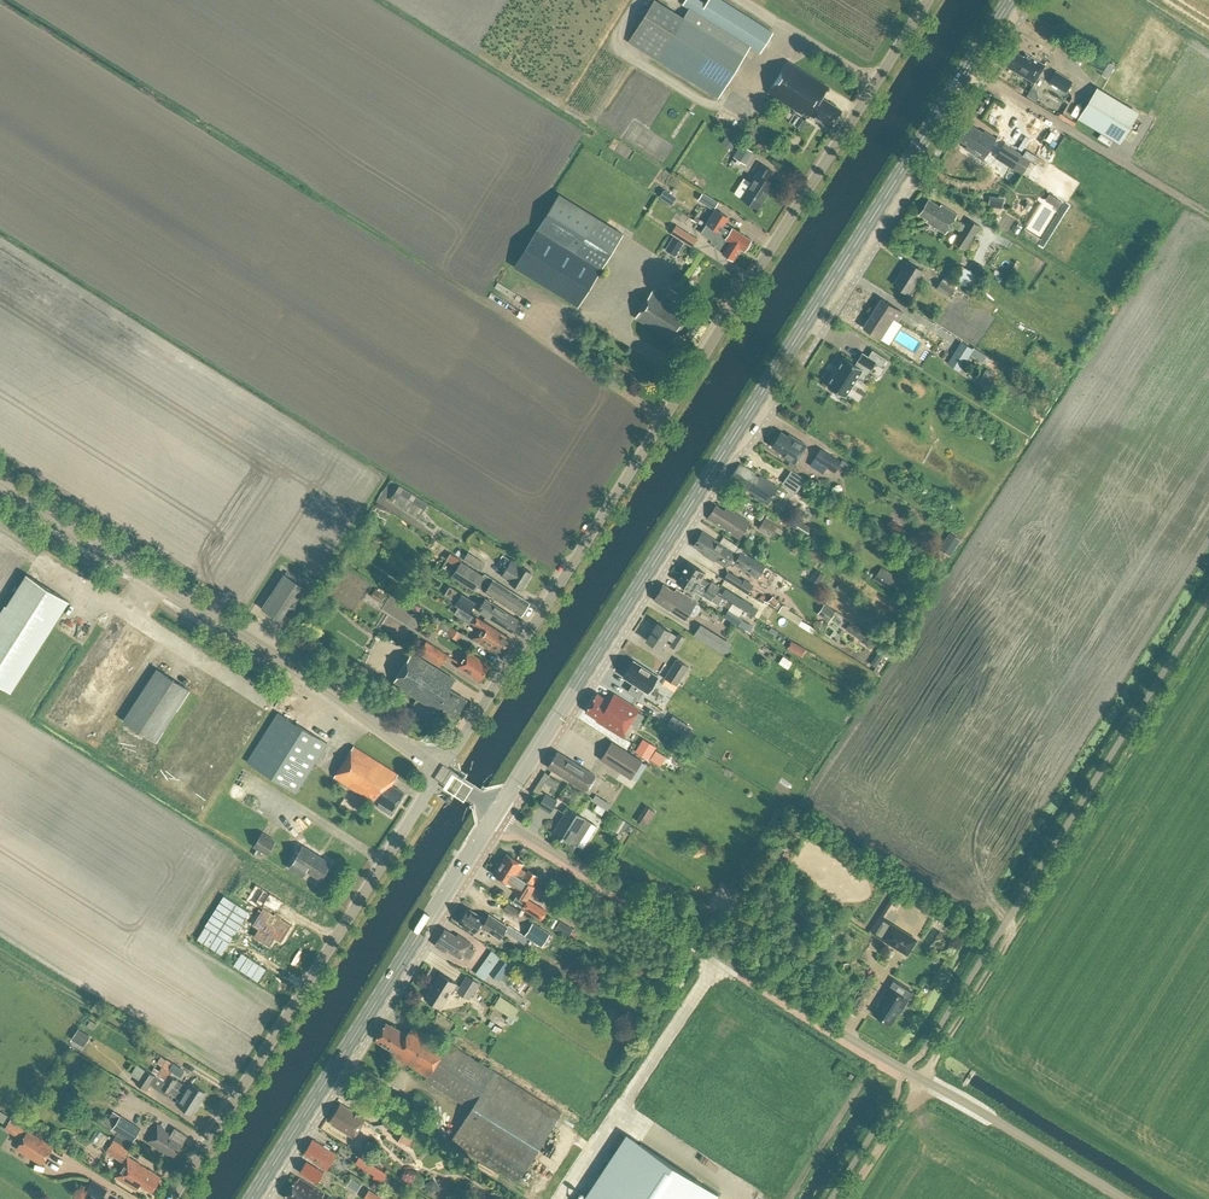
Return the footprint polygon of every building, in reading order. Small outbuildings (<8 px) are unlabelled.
[(700,0),(685,0),(682,5),(688,9),(683,17),(655,0),(653,0),(628,42),(718,98),(750,46),(761,52),(773,32),(721,0),(707,0),(705,3),(700,0)] [(1024,56),(1012,49),(1003,64),(1035,83),(1046,65),(1026,53),(1024,56)] [(1090,63),(1103,71),(1107,64),(1094,56),(1090,63)] [(830,127),(841,110),(821,97),(828,87),(787,61),(768,92),(808,117),(810,114),(830,127)] [(1103,71),(1101,75),(1107,79),(1115,66),(1109,62),(1107,64),(1103,71)] [(1066,91),(1072,81),(1055,71),(1049,81),(1066,91)] [(1093,93),(1077,119),(1120,144),(1135,119),(1093,93)] [(982,153),(992,138),(985,134),(985,133),(968,122),(957,139),(975,150),(976,149),(982,153)] [(728,135),(722,144),(731,149),(736,141),(728,135)] [(1003,143),(996,156),(1013,166),(1013,165),(1023,171),(1030,160),(1003,143)] [(747,164),(754,152),(741,144),(731,160),(739,164),(741,161),(747,164)] [(950,144),(945,152),(955,159),(961,151),(950,144)] [(1125,145),(1118,157),(1123,160),(1130,149),(1125,145)] [(1034,162),(1038,156),(1026,149),(1023,155),(1034,162)] [(758,208),(773,183),(767,179),(773,171),(758,162),(753,171),(756,173),(751,182),(741,197),(758,208)] [(741,197),(751,182),(744,178),(734,193),(741,197)] [(712,197),(720,202),(731,185),(723,180),(712,197)] [(664,189),(659,196),(665,200),(669,193),(664,189)] [(714,209),(719,201),(703,192),(698,199),(714,209)] [(578,306),(601,269),(623,233),(559,194),(514,266),(578,306)] [(696,214),(701,205),(684,196),(679,205),(696,214)] [(940,206),(929,198),(919,214),(930,222),(929,224),(945,234),(958,214),(941,204),(940,206)] [(740,247),(744,250),(745,249),(748,248),(751,243),(750,240),(751,239),(732,227),(724,222),(728,216),(716,209),(706,224),(718,231),(719,229),(728,234),(726,238),(740,247)] [(904,215),(899,223),(926,240),(931,232),(904,215)] [(695,216),(693,219),(702,225),(704,222),(695,216)] [(646,218),(643,228),(650,230),(653,221),(646,218)] [(971,253),(978,242),(972,238),(979,226),(967,219),(953,242),(971,253)] [(733,259),(740,247),(726,238),(728,234),(719,229),(718,231),(706,224),(700,233),(712,240),(711,241),(715,244),(714,246),(723,252),(722,252),(733,259)] [(692,247),(697,239),(676,225),(671,234),(692,247)] [(909,294),(924,271),(905,259),(900,267),(902,269),(892,284),(909,294)] [(936,288),(950,297),(954,290),(940,282),(936,288)] [(682,308),(653,289),(635,317),(672,341),(678,332),(690,339),(704,317),(692,309),(691,310),(683,305),(682,308)] [(898,321),(903,312),(881,298),(863,327),(880,338),(893,318),(898,321)] [(899,365),(912,350),(891,331),(878,345),(899,365)] [(961,342),(947,364),(960,372),(974,351),(961,342)] [(886,358),(874,351),(872,349),(870,353),(868,356),(862,352),(855,363),(853,363),(844,357),(842,360),(834,374),(827,384),(826,384),(846,396),(845,396),(852,385),(863,369),(862,368),(864,364),(871,369),(876,362),(882,365),(886,358)] [(793,438),(781,431),(771,447),(783,454),(781,456),(794,463),(806,444),(794,437),(793,438)] [(835,471),(842,461),(820,448),(814,459),(835,471)] [(755,499),(767,506),(779,487),(762,476),(760,479),(756,477),(758,475),(739,463),(728,481),(739,488),(740,486),(757,496),(755,499)] [(418,518),(427,503),(398,485),(389,500),(418,518)] [(368,502),(396,519),(402,510),(374,492),(368,502)] [(724,511),(715,505),(707,518),(740,540),(751,521),(727,506),(724,511)] [(773,535),(779,525),(765,516),(759,527),(773,535)] [(807,537),(812,528),(797,519),(792,528),(807,537)] [(743,550),(739,555),(702,532),(693,546),(709,556),(708,558),(714,562),(716,560),(726,566),(728,563),(733,566),(734,564),(758,578),(766,565),(743,550)] [(949,533),(944,541),(955,548),(960,540),(949,533)] [(378,535),(370,547),(376,551),(383,539),(378,535)] [(481,570),(485,563),(467,552),(463,559),(481,570)] [(461,561),(461,562),(448,553),(444,558),(457,567),(452,575),(474,590),(479,582),(488,587),(485,591),(522,615),(529,603),(484,574),(483,576),(461,561)] [(520,565),(511,560),(502,575),(510,580),(510,581),(521,588),(531,572),(520,565)] [(683,571),(718,593),(721,587),(713,582),(712,583),(703,578),(706,574),(688,562),(683,571)] [(881,566),(874,576),(889,586),(895,576),(881,566)] [(810,579),(818,584),(825,574),(817,569),(810,579)] [(739,588),(744,581),(728,570),(724,577),(739,588)] [(718,593),(683,571),(676,581),(694,592),(695,591),(712,602),(713,601),(720,605),(724,598),(717,594),(718,593)] [(69,601),(26,574),(0,615),(0,685),(11,692),(69,601)] [(287,625),(309,591),(284,574),(262,609),(287,625)] [(843,593),(847,586),(839,581),(834,587),(843,593)] [(674,591),(663,584),(653,599),(685,619),(689,613),(692,616),(695,615),(700,608),(699,605),(696,603),(696,602),(676,589),(674,591)] [(380,602),(385,594),(375,588),(370,596),(380,602)] [(469,611),(473,605),(460,596),(456,602),(469,611)] [(740,596),(736,603),(746,609),(750,602),(740,596)] [(518,620),(485,598),(478,610),(489,617),(490,616),(495,620),(511,631),(518,620)] [(752,625),(742,619),(743,617),(739,615),(743,609),(732,602),(724,616),(738,625),(739,624),(750,630),(752,625)] [(824,604),(818,613),(828,621),(835,611),(824,604)] [(463,634),(437,616),(434,622),(460,639),(463,634)] [(503,654),(512,639),(474,616),(470,622),(479,627),(473,638),(488,647),(489,645),(503,654)] [(676,635),(672,632),(657,623),(646,640),(661,649),(668,639),(672,641),(670,645),(677,650),(686,637),(678,632),(676,635)] [(425,630),(435,640),(440,635),(430,625),(425,630)] [(693,635),(726,655),(732,645),(699,625),(693,635)] [(440,667),(448,655),(426,641),(419,653),(440,667)] [(791,641),(787,647),(801,656),(805,649),(791,641)] [(480,679),(489,665),(467,650),(457,666),(471,675),(472,674),(480,679)] [(454,719),(466,700),(449,689),(455,679),(412,652),(392,683),(435,710),(437,708),(454,719)] [(677,685),(689,666),(676,659),(664,677),(677,685)] [(657,675),(633,660),(623,676),(632,682),(627,690),(638,697),(643,689),(647,692),(657,675)] [(759,661),(757,667),(768,670),(770,663),(759,661)] [(156,741),(189,690),(157,669),(124,720),(156,741)] [(609,701),(597,693),(585,711),(597,719),(596,721),(621,736),(638,709),(614,693),(609,701)] [(296,792),(328,743),(278,712),(247,762),(296,792)] [(631,779),(643,761),(612,741),(600,760),(631,779)] [(649,758),(653,750),(640,742),(635,750),(649,758)] [(393,810),(404,792),(391,784),(398,774),(353,746),(334,777),(378,805),(379,804),(391,811),(392,810),(393,810)] [(656,750),(650,759),(659,765),(665,756),(656,750)] [(547,767),(548,767),(585,791),(595,775),(557,752),(557,751),(547,767)] [(647,764),(642,761),(637,770),(642,773),(647,764)] [(549,776),(546,781),(554,786),(558,781),(549,776)] [(550,814),(558,801),(546,794),(538,807),(550,814)] [(783,810),(777,805),(772,813),(778,817),(783,810)] [(553,833),(569,843),(570,841),(577,845),(591,822),(568,808),(553,833)] [(365,811),(361,816),(366,819),(369,814),(365,811)] [(268,857),(276,842),(262,834),(254,848),(268,857)] [(330,863),(309,851),(303,861),(296,857),(289,867),(303,876),(307,869),(321,878),(330,863)] [(526,872),(521,869),(524,864),(507,853),(500,864),(533,885),(538,877),(528,870),(526,872)] [(536,886),(533,885),(500,864),(493,874),(503,881),(502,883),(508,886),(510,884),(511,885),(512,884),(516,887),(513,891),(527,900),(536,886)] [(258,881),(247,898),(263,907),(254,921),(260,925),(255,933),(271,943),(277,935),(283,939),(293,921),(276,911),(285,897),(258,881)] [(224,895),(197,938),(222,953),(249,911),(224,895)] [(520,911),(507,903),(503,910),(516,918),(520,911)] [(687,916),(705,927),(713,914),(695,903),(687,916)] [(538,920),(543,912),(533,905),(528,913),(538,920)] [(460,921),(459,922),(475,932),(476,931),(480,925),(500,938),(508,925),(489,913),(485,921),(467,909),(463,915),(462,915),(459,919),(460,921)] [(533,923),(525,935),(542,946),(549,933),(533,923)] [(567,939),(572,931),(560,923),(555,931),(567,939)] [(894,946),(903,932),(889,923),(880,937),(894,946)] [(445,929),(434,945),(446,953),(447,951),(460,958),(461,955),(462,955),(463,954),(469,957),(474,949),(468,946),(469,944),(469,943),(471,941),(458,933),(456,936),(445,929)] [(506,984),(517,967),(499,955),(489,972),(506,984)] [(459,986),(455,984),(456,982),(440,972),(425,997),(441,1007),(452,989),(469,1000),(479,984),(466,976),(459,986)] [(872,1013),(890,1025),(899,1012),(909,998),(888,985),(879,999),(880,1000),(872,1013)] [(450,1005),(456,995),(451,991),(444,1001),(450,1005)] [(514,1018),(520,1008),(500,995),(494,1005),(514,1018)] [(90,1020),(87,1026),(93,1029),(96,1024),(90,1020)] [(406,1034),(386,1022),(375,1039),(396,1052),(390,1062),(400,1069),(405,1062),(427,1076),(425,1079),(471,1108),(450,1140),(517,1181),(561,1111),(448,1041),(446,1045),(412,1024),(406,1034)] [(78,1029),(73,1038),(85,1045),(90,1036),(78,1029)] [(164,1080),(168,1074),(170,1071),(180,1077),(185,1069),(167,1059),(166,1060),(161,1056),(157,1062),(163,1066),(160,1070),(154,1067),(151,1073),(164,1080)] [(131,1075),(138,1080),(145,1069),(137,1065),(131,1075)] [(199,1103),(164,1080),(151,1073),(145,1069),(138,1080),(136,1084),(148,1091),(151,1085),(168,1095),(170,1093),(178,1098),(176,1103),(192,1113),(199,1103)] [(186,1086),(168,1074),(164,1080),(199,1103),(206,1092),(189,1081),(186,1086)] [(353,1137),(365,1118),(341,1103),(331,1119),(333,1121),(332,1123),(353,1137)] [(120,1116),(113,1128),(133,1141),(141,1129),(120,1116)] [(400,1120),(392,1134),(409,1144),(417,1130),(400,1120)] [(170,1134),(164,1130),(165,1129),(157,1124),(147,1141),(173,1158),(187,1135),(175,1127),(170,1134)] [(54,1144),(34,1131),(33,1132),(28,1129),(16,1148),(41,1165),(54,1144)] [(123,1161),(133,1145),(117,1135),(107,1151),(123,1161)] [(336,1154),(313,1139),(304,1153),(314,1159),(313,1161),(326,1170),(336,1154)] [(426,1141),(422,1148),(430,1153),(434,1146),(426,1141)] [(640,1142),(621,1172),(611,1166),(607,1163),(583,1198),(715,1198),(718,1194),(640,1142)] [(90,1148),(85,1155),(97,1164),(102,1157),(90,1148)] [(381,1183),(387,1173),(360,1155),(356,1163),(375,1175),(373,1178),(381,1183)] [(152,1192),(161,1178),(128,1157),(115,1177),(137,1190),(140,1185),(152,1192)] [(317,1182),(323,1172),(306,1161),(299,1171),(317,1182)] [(299,1177),(297,1181),(295,1180),(284,1197),(287,1198),(337,1198),(328,1193),(325,1198),(322,1197),(324,1193),(299,1177)] [(352,1177),(347,1184),(357,1191),(362,1184),(352,1177)] [(435,1178),(426,1183),(431,1192),(439,1187),(435,1178)] [(102,1198),(107,1190),(92,1181),(84,1194),(90,1198),(89,1198),(103,1198),(102,1198)] [(383,1196),(370,1188),(364,1197),(366,1198),(382,1198),(383,1196)]
